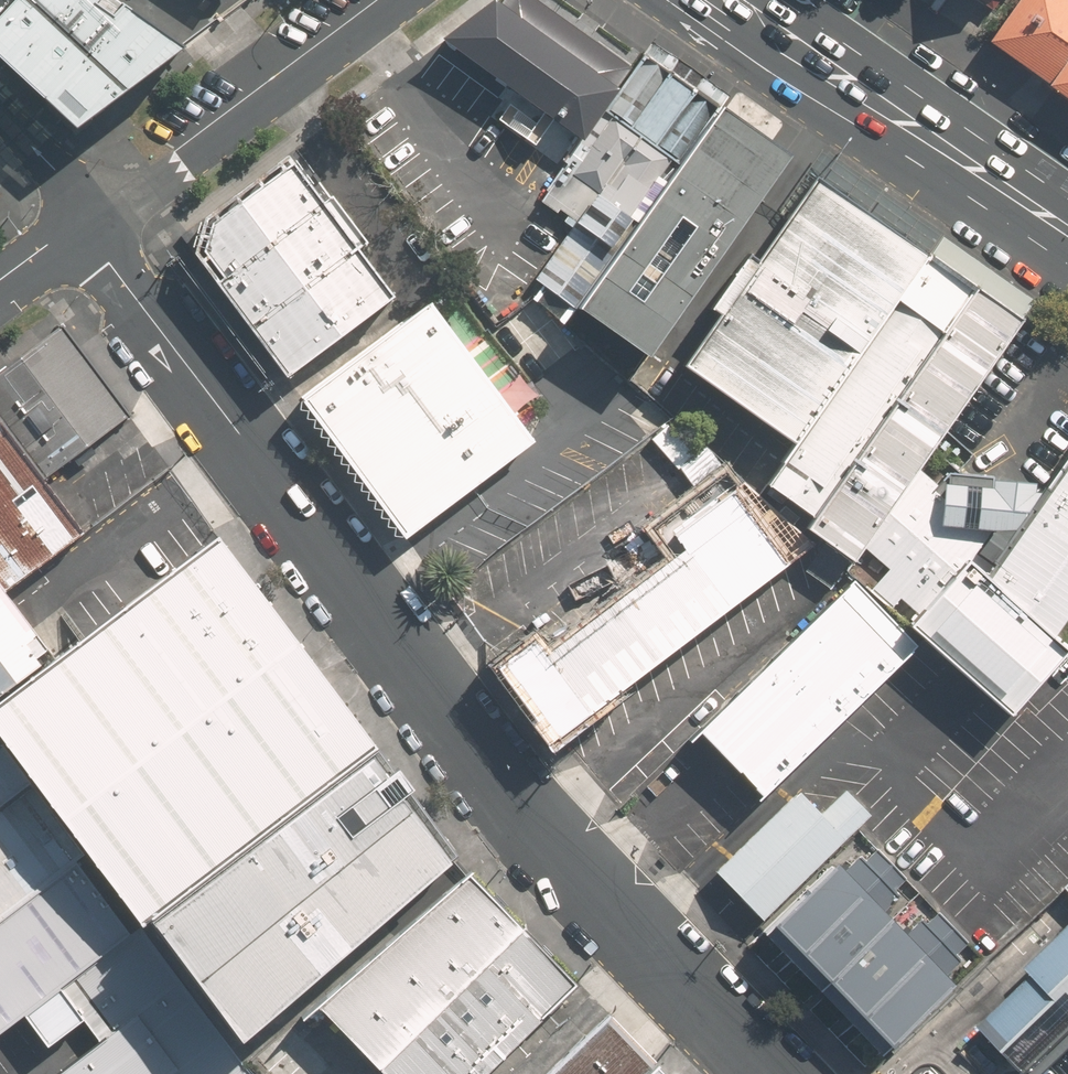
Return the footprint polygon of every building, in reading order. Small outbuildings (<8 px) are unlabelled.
[(72,125),(121,87),(30,0),(21,0),(0,21),(0,59),(72,125)] [(21,0),(0,0),(0,21),(21,0)] [(121,87),(180,46),(114,0),(30,0),(121,87)] [(1067,103),(1067,0),(1016,0),(984,47),(1067,103)] [(561,164),(616,91),(494,3),(415,63),(561,164)] [(577,308),(714,118),(638,67),(616,91),(561,164),(538,198),(576,220),(534,276),(577,308)] [(652,358),(781,163),(714,118),(577,308),(652,358)] [(284,358),(393,279),(294,142),(210,203),(201,243),(284,358)] [(796,444),(927,255),(812,177),(682,364),(796,444)] [(973,287),(927,255),(796,444),(766,485),(813,516),(973,287)] [(413,515),(534,426),(520,407),(429,284),(300,380),(405,521),(413,515)] [(50,329),(0,369),(0,422),(43,474),(119,413),(50,329)] [(1,433),(0,434),(0,584),(2,587),(75,532),(1,433)] [(1041,491),(981,575),(1053,634),(1067,614),(1067,455),(1041,491)] [(1067,647),(1053,634),(981,575),(1041,491),(1039,490),(1029,484),(995,482),(995,477),(956,474),(935,481),(916,467),(861,546),(888,568),(870,590),(923,638),(1008,713),(1067,647)] [(791,548),(799,537),(752,504),(729,472),(634,542),(657,572),(555,648),(546,636),(504,667),(557,738),(802,556),(791,548)] [(216,538),(0,701),(0,731),(145,925),(158,914),(373,746),(216,538)] [(760,795),(912,645),(847,580),(695,730),(760,795)] [(0,595),(0,673),(37,645),(0,595)] [(145,925),(0,734),(0,1032),(28,1011),(145,925)] [(373,746),(158,914),(242,1033),(444,850),(373,746)] [(752,909),(857,819),(818,773),(712,862),(752,909)] [(962,973),(850,857),(777,927),(889,1043),(962,973)] [(523,920),(469,862),(321,999),(376,1057),(523,920)] [(523,920),(376,1057),(392,1073),(480,1073),(580,980),(523,920)] [(231,1050),(145,925),(28,1011),(45,1033),(80,1008),(100,1032),(58,1065),(65,1073),(255,1073),(231,1050)] [(980,1027),(1026,1073),(1035,1073),(1067,1040),(1067,930),(1026,970),(1035,978),(980,1027)] [(611,1011),(544,1073),(638,1073),(655,1057),(611,1011)] [(655,1057),(638,1073),(671,1073),(655,1057)]
